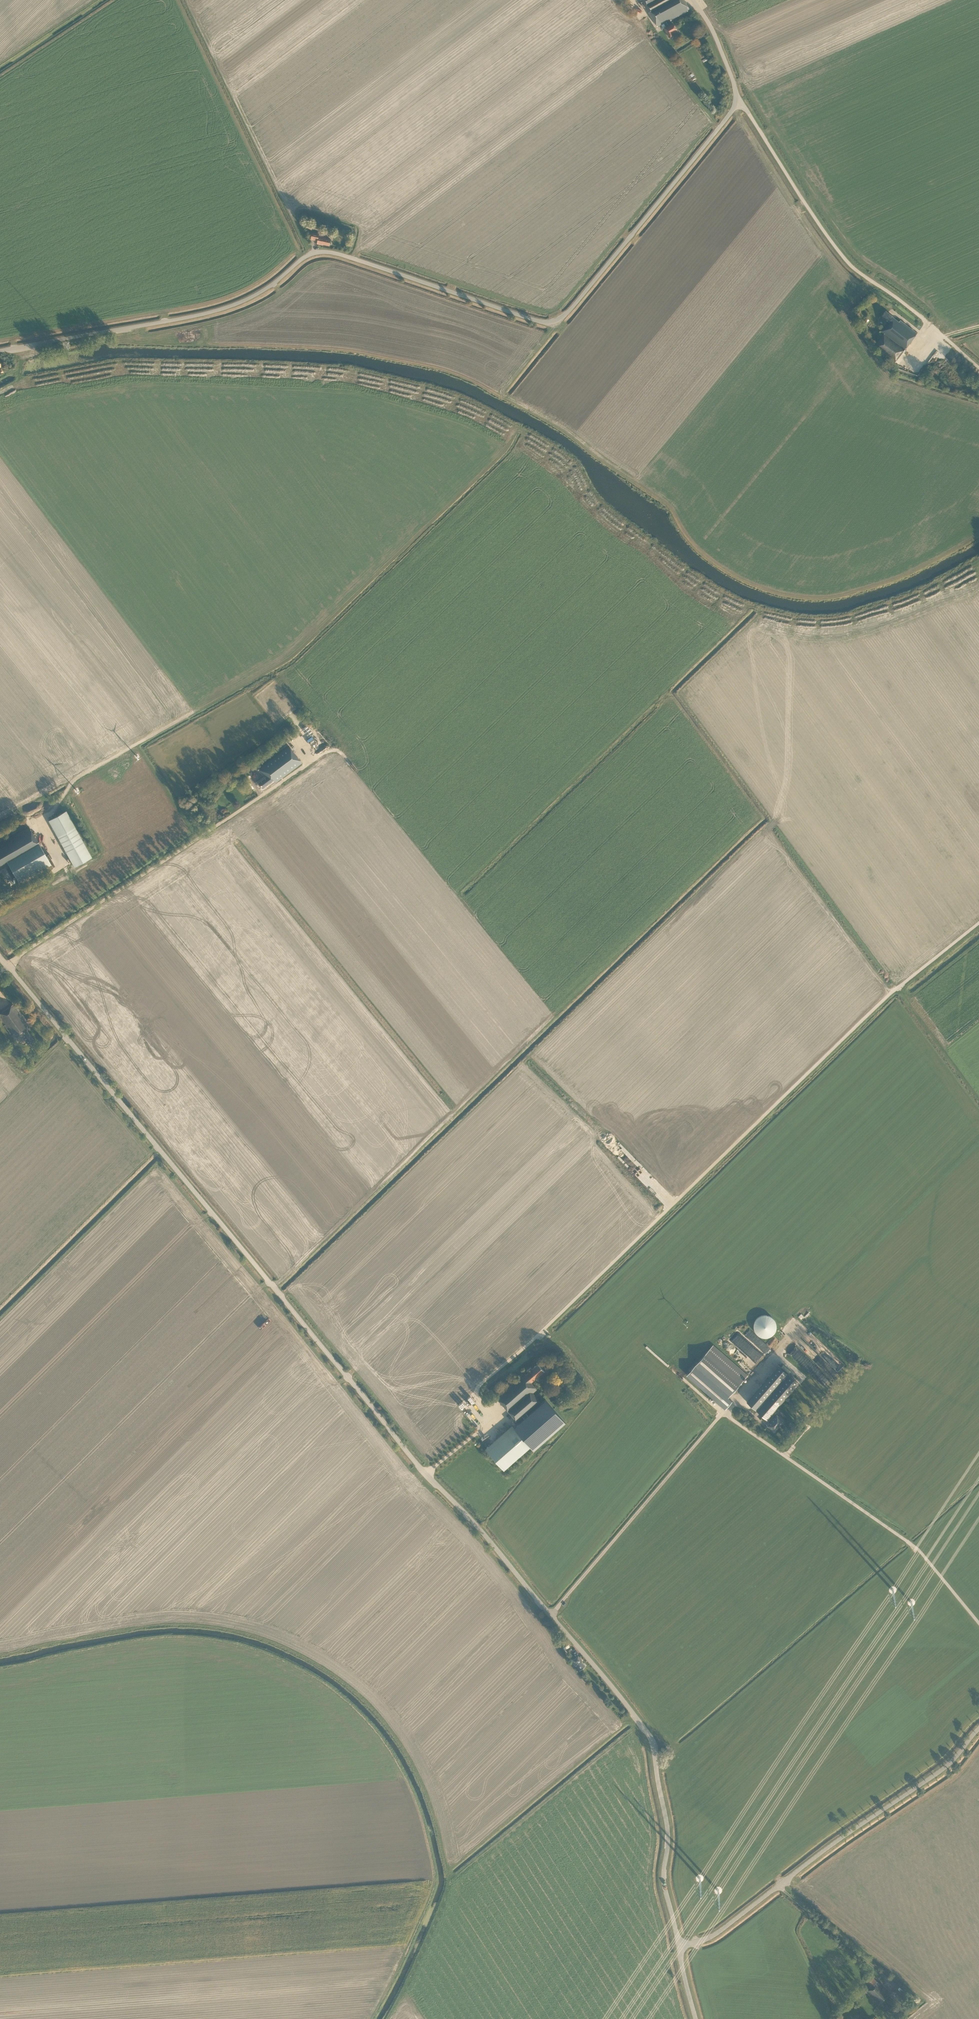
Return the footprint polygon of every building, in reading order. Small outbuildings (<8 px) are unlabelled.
[(657,27),(664,23),(666,27),(664,28),(669,37),(673,35),(674,36),(678,34),(673,23),(668,25),(667,23),(690,10),(684,0),(641,0),(657,27)] [(319,234),(312,232),(312,233),(310,233),(309,237),(311,238),(311,239),(318,241),(317,244),(323,245),(323,244),(329,245),(331,240),(326,238),(326,237),(322,237),(323,235),(319,234)] [(900,320),(899,322),(893,317),(885,311),(881,317),(888,322),(881,331),(884,333),(875,346),(895,362),(917,333),(900,320)] [(302,763),(289,746),(259,768),(266,777),(258,783),(263,789),(274,780),(276,782),(302,763)] [(48,819),(57,835),(75,825),(66,810),(48,819)] [(57,835),(74,866),(92,856),(75,825),(57,835)] [(6,867),(9,865),(19,882),(51,864),(29,827),(0,844),(0,870),(5,867),(6,867)] [(13,1004),(0,1013),(0,1018),(12,1035),(14,1033),(19,1040),(23,1036),(28,1044),(34,1040),(27,1030),(28,1028),(27,1026),(28,1025),(13,1004)] [(775,1335),(774,1314),(765,1315),(756,1316),(757,1336),(775,1335)] [(748,1375),(713,1345),(693,1367),(728,1397),(748,1375)] [(805,1366),(811,1359),(798,1347),(793,1352),(792,1350),(790,1352),(805,1366)] [(544,1371),(538,1364),(532,1369),(531,1367),(527,1370),(529,1372),(526,1374),(525,1373),(523,1375),(523,1374),(520,1376),(496,1397),(518,1422),(524,1417),(527,1414),(541,1402),(533,1393),(537,1389),(531,1382),(544,1371)] [(728,1397),(693,1367),(687,1375),(725,1408),(732,1401),(728,1397)] [(758,1412),(767,1419),(779,1406),(776,1403),(796,1380),(788,1373),(772,1392),(762,1403),(764,1405),(758,1412)] [(758,1412),(764,1405),(762,1403),(772,1392),(762,1383),(752,1395),(747,1401),(758,1412)] [(533,1449),(565,1421),(561,1417),(560,1415),(546,1399),(528,1415),(527,1414),(524,1417),(524,1418),(514,1427),(488,1450),(505,1469),(531,1446),(533,1449)] [(784,1420),(777,1414),(767,1425),(774,1431),(784,1420)] [(487,1435),(489,1432),(486,1430),(480,1436),(488,1443),(491,1439),(487,1435)] [(582,1660),(578,1656),(574,1660),(578,1665),(576,1666),(580,1670),(581,1669),(585,1665),(581,1660),(582,1660)] [(880,2004),(885,1999),(891,1993),(881,1982),(879,1983),(872,1976),(867,1980),(871,1985),(866,1990),(880,2004)]
